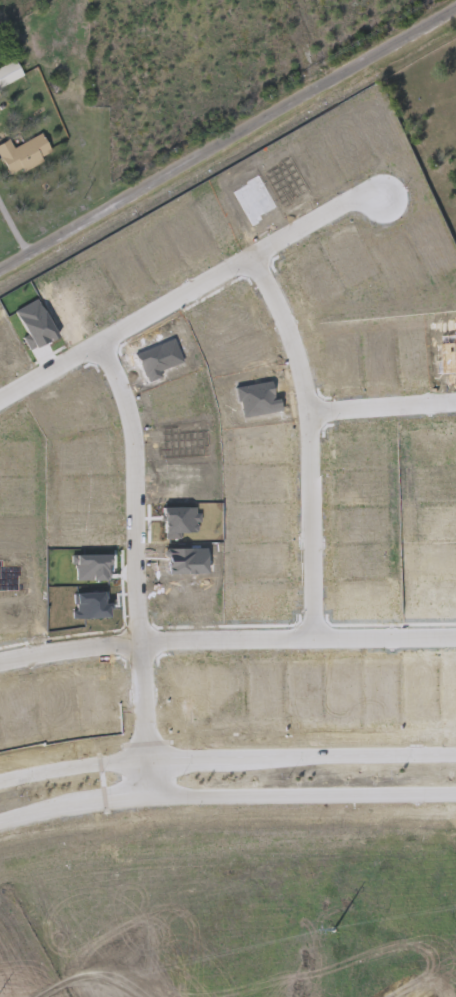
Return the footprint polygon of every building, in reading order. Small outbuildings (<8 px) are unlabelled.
[(23,77),(0,88),(0,69),(16,61),(23,77)] [(259,178),(234,192),(252,223),(262,217),(265,222),(271,218),(267,213),(276,207),(259,178)] [(38,302),(18,313),(38,347),(59,336),(38,302)] [(442,337),(443,375),(455,375),(455,336),(442,337)] [(175,340),(136,356),(149,385),(163,379),(160,373),(185,364),(175,340)] [(270,381),(238,389),(246,419),(281,410),(270,381)] [(198,508),(163,509),(164,534),(171,533),(173,541),(182,540),(181,532),(199,532),(198,508)] [(203,547),(162,547),(162,560),(167,560),(167,575),(205,574),(203,547)] [(107,555),(74,556),(74,567),(81,568),(81,582),(108,582),(107,555)] [(4,565),(4,561),(0,561),(0,592),(24,592),(23,584),(19,584),(19,576),(21,576),(21,565),(4,565)] [(109,593),(76,594),(76,620),(108,619),(108,607),(110,607),(109,593)] [(55,685),(42,686),(48,725),(73,723),(69,700),(76,699),(73,684),(55,685)] [(26,685),(16,687),(16,691),(7,693),(16,722),(23,721),(25,727),(30,726),(29,720),(37,717),(26,685)]
